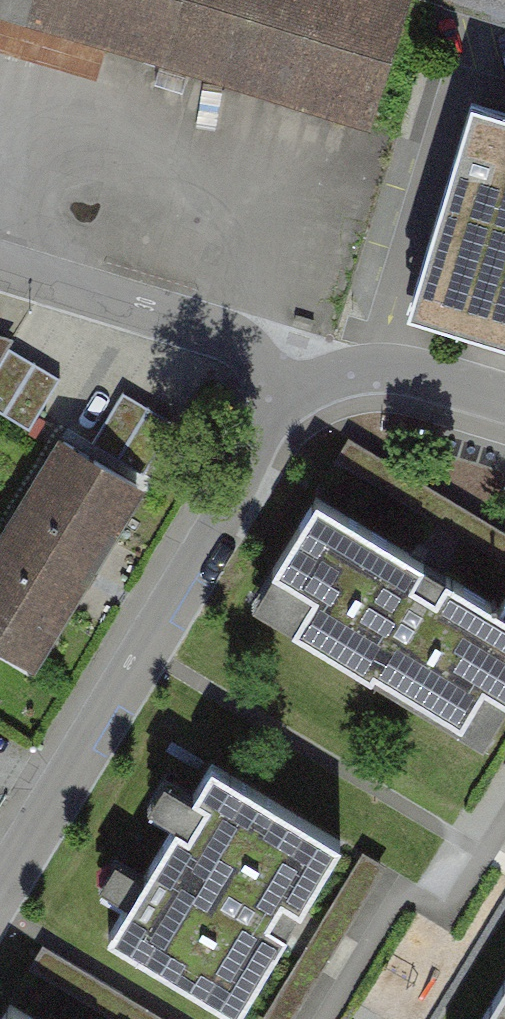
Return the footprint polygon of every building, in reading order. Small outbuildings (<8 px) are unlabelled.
[(368,132),(406,0),(0,0),(0,26),(368,132)] [(470,103),(408,323),(504,349),(504,112),(470,103)] [(8,349),(0,362),(0,415),(28,432),(59,379),(8,349)] [(143,485),(61,437),(0,543),(0,654),(34,673),(143,485)] [(316,504),(248,614),(482,757),(504,721),(504,620),(421,568),(316,504)] [(177,759),(161,789),(190,804),(206,774),(177,759)] [(333,837),(216,769),(111,948),(228,1016),(284,921),(333,837)] [(19,1008),(13,1018),(38,1018),(19,1008)]
